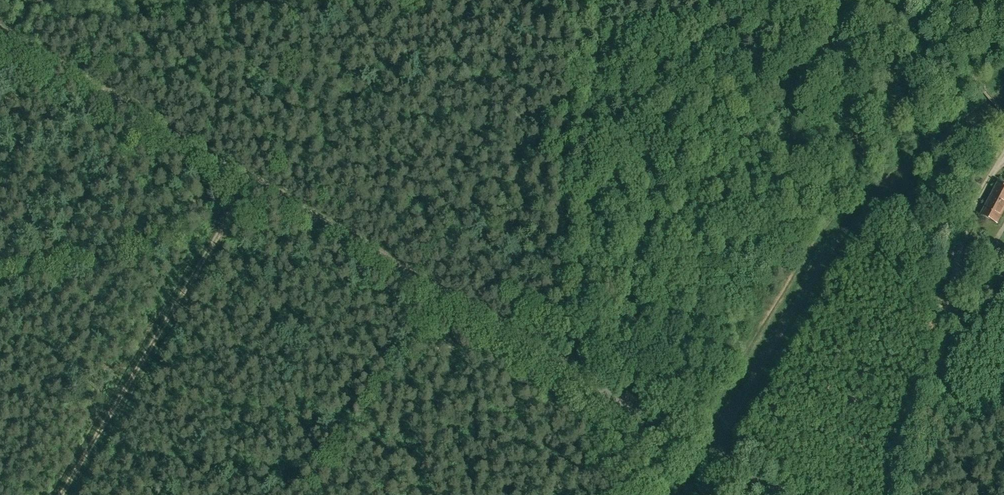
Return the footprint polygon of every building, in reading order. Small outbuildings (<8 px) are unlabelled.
[(999,186),(981,218),(999,228),(1003,220),(1003,189),(999,186)] [(1003,255),(1003,250),(993,244),(986,256),(999,264),(1003,255)]
